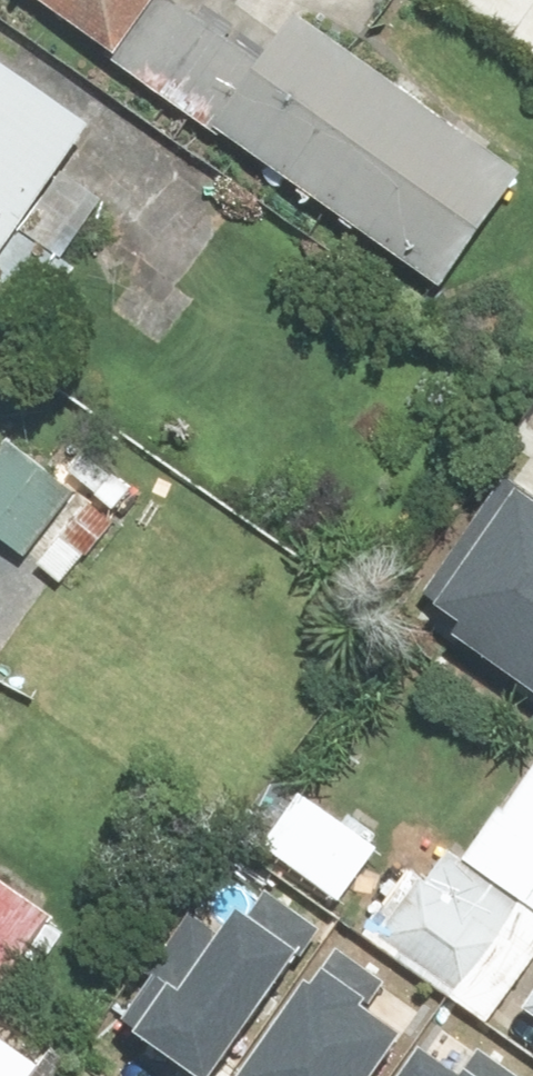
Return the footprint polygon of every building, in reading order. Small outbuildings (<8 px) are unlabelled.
[(125,52),(163,0),(53,0),(125,52)] [(227,125),(452,287),(532,174),(532,166),(312,7),(227,125)] [(107,111),(0,42),(0,276),(107,111)] [(0,443),(0,525),(25,545),(75,481),(10,430),(0,443)] [(418,604),(532,688),(532,502),(507,483),(418,604)] [(309,782),(270,839),(346,891),(385,834),(309,782)] [(385,936),(491,1012),(532,954),(532,911),(447,850),(385,936)] [(1,979),(53,905),(0,868),(0,978),(1,979)] [(169,970),(136,1015),(180,1047),(190,1033),(216,1052),(316,916),(276,886),(233,944),(193,914),(157,962),(169,970)] [(249,1072),(254,1075),(370,1075),(401,1030),(365,1005),(397,958),(359,933),(328,979),(317,972),(249,1072)] [(429,1047),(408,1075),(523,1075),(532,1062),(496,1037),(470,1075),(429,1047)]
